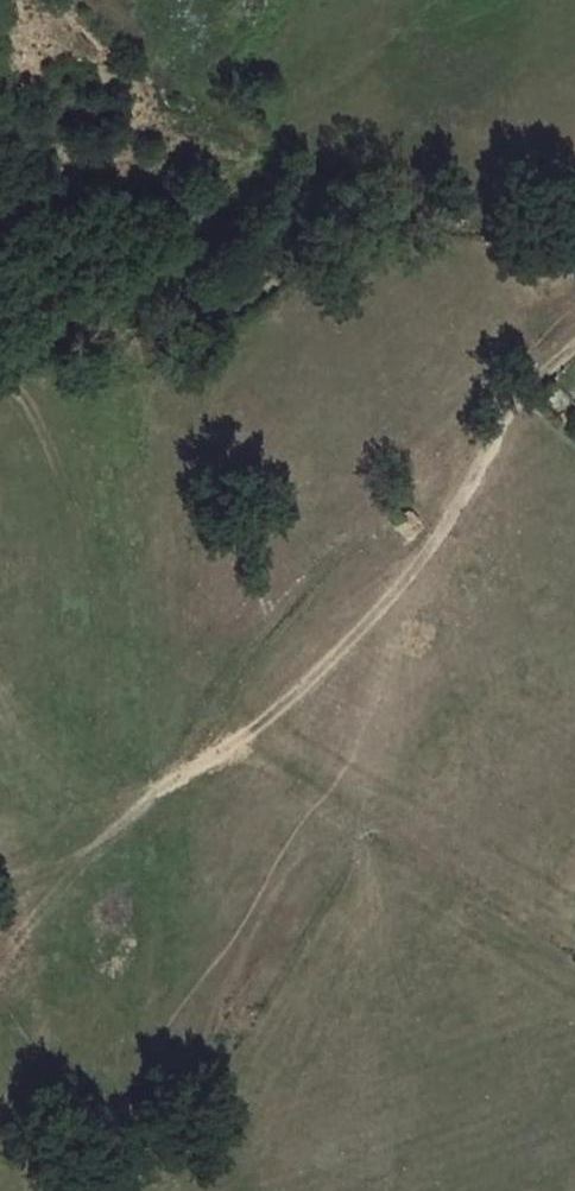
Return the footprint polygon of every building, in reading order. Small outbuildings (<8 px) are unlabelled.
[(251,1007),(237,998),(231,1007),(244,1016),(251,1007)]
